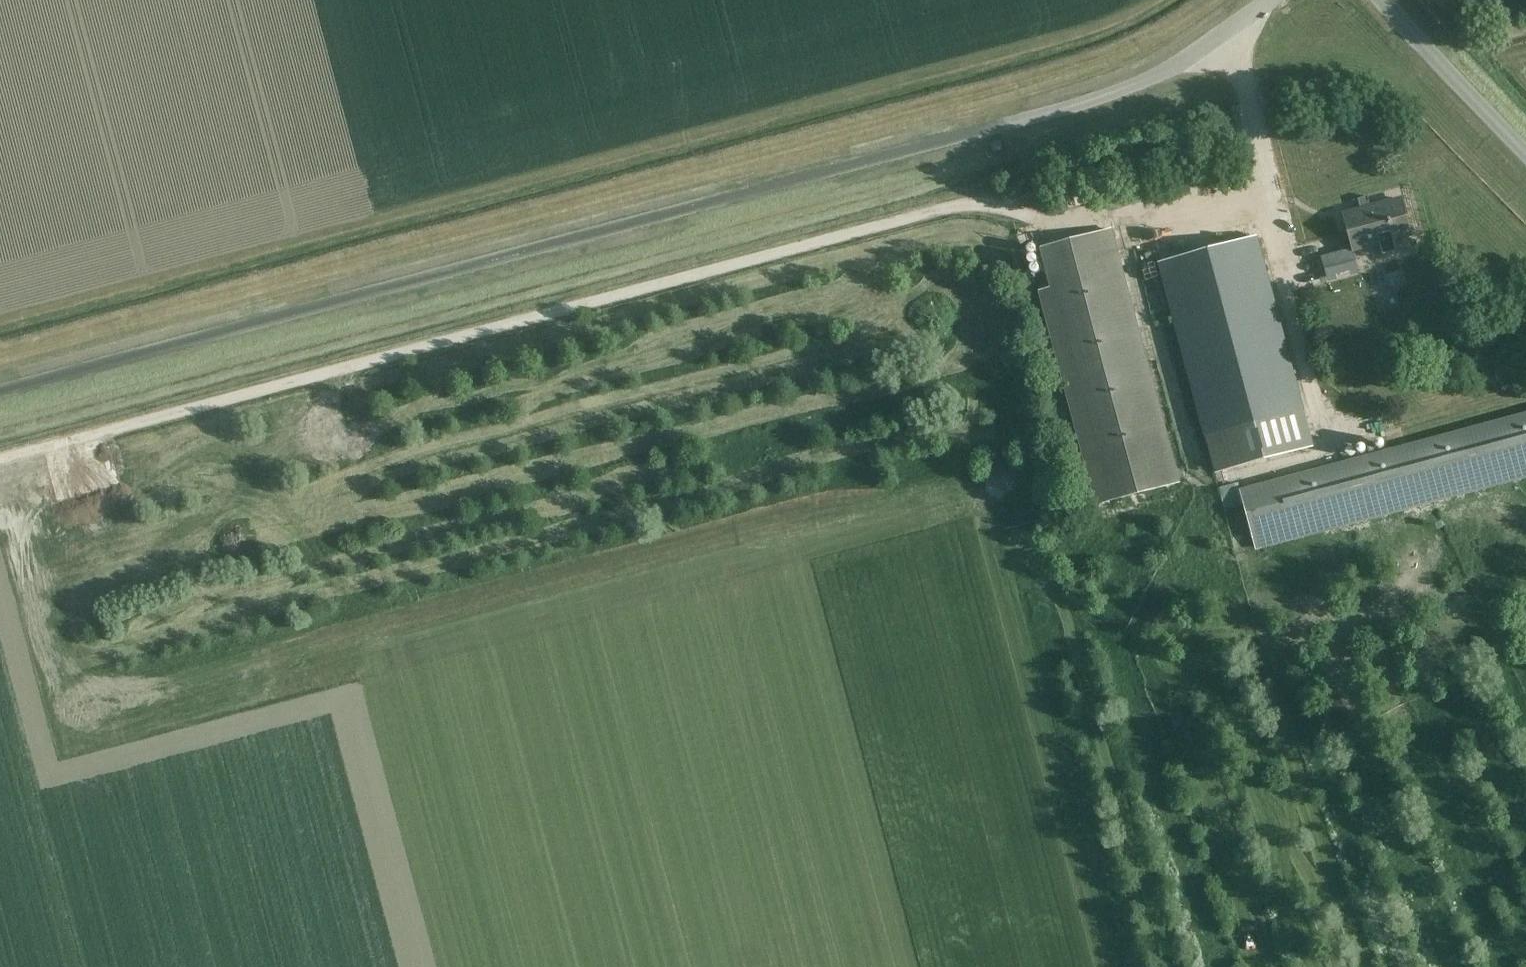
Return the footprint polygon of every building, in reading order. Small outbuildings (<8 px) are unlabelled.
[(1343,215),(1352,248),(1352,249),(1379,242),(1383,255),(1398,251),(1394,238),(1412,233),(1403,199),(1343,215)] [(1041,290),(1099,504),(1179,482),(1110,229),(1042,248),(1053,287),(1041,290)] [(1255,239),(1162,264),(1217,471),(1311,446),(1255,239)] [(1352,249),(1321,257),(1326,277),(1358,268),(1352,249)] [(1382,309),(1400,303),(1394,286),(1377,292),(1382,309)] [(1241,491),(1256,548),(1525,476),(1525,415),(1241,491)]
